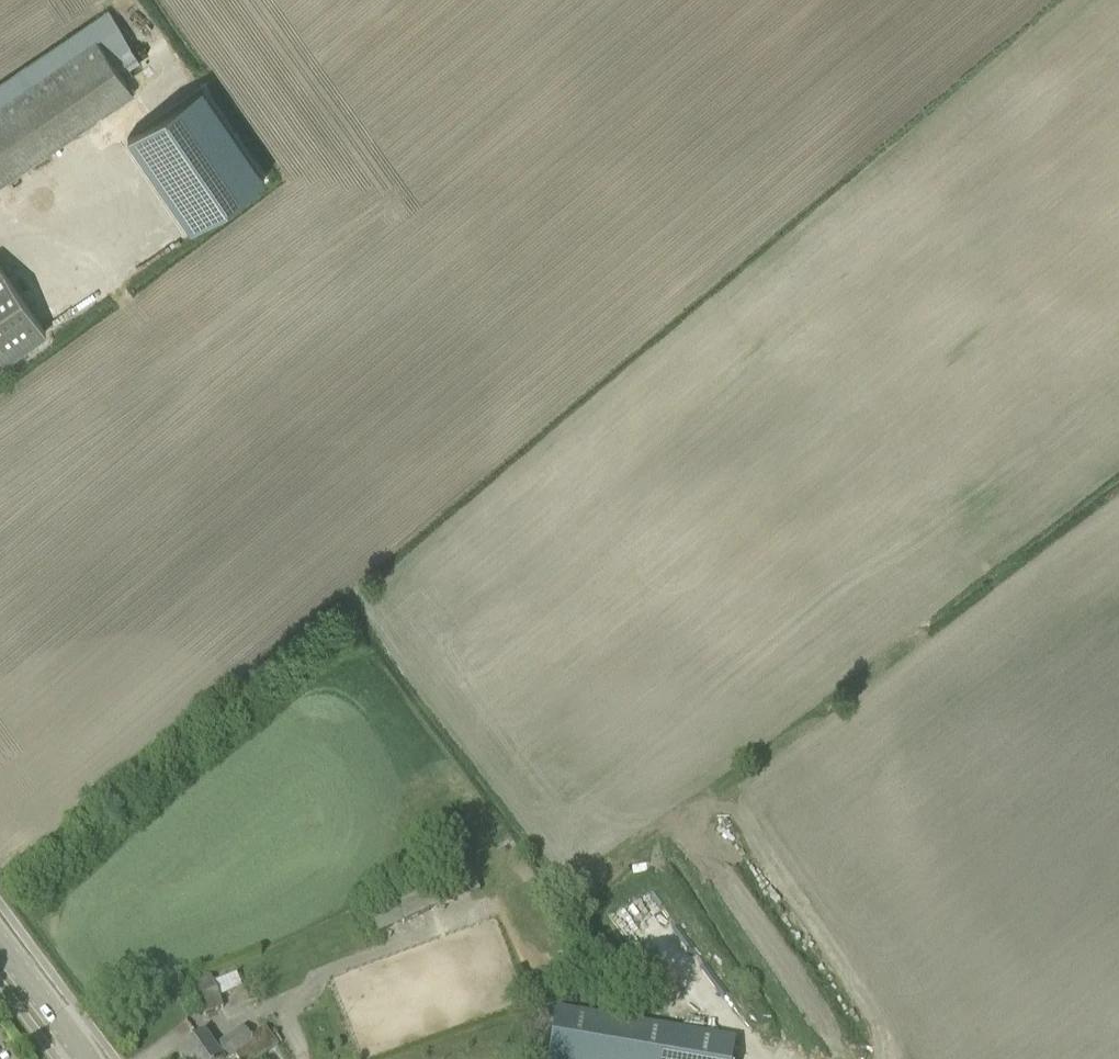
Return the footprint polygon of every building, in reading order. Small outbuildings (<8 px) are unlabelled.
[(132,93),(96,40),(99,38),(116,52),(129,43),(108,10),(86,24),(0,83),(0,183),(132,93)] [(201,87),(127,138),(190,230),(264,179),(201,87)] [(45,332),(0,266),(0,362),(45,332)] [(188,980),(202,1016),(229,1005),(225,995),(217,998),(207,973),(188,980)] [(547,1058),(731,1058),(735,1038),(556,1007),(547,1058)] [(183,1058),(231,1058),(240,1053),(244,1058),(262,1058),(278,1048),(265,1029),(250,1039),(243,1028),(213,1049),(203,1035),(178,1052),(183,1058)]
